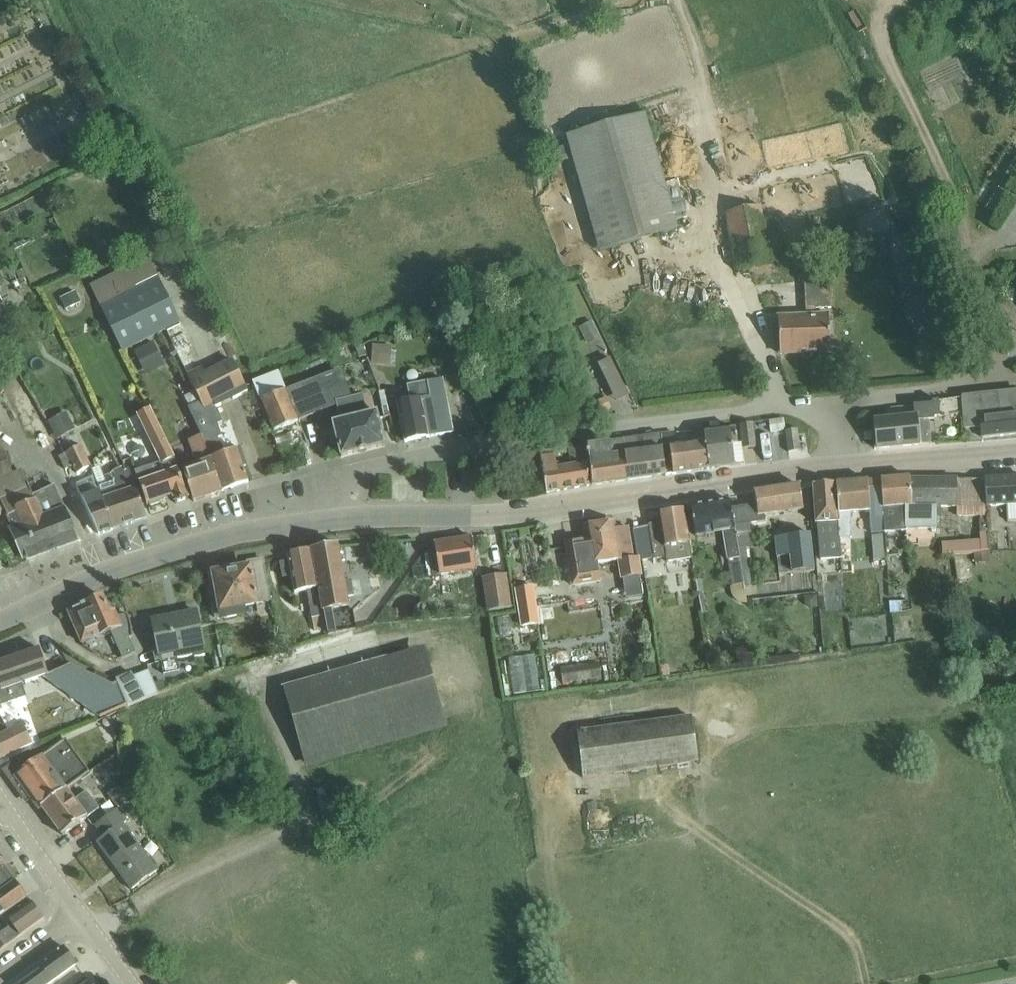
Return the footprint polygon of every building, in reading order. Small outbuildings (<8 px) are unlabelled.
[(566,136),(600,252),(677,230),(644,114),(566,136)] [(35,168),(70,149),(61,132),(26,151),(35,168)] [(760,144),(752,149),(762,165),(771,160),(760,144)] [(1002,168),(1014,175),(1015,172),(1015,155),(1011,152),(1002,168)] [(726,213),(737,267),(771,260),(760,206),(726,213)] [(863,244),(866,253),(886,246),(883,237),(863,244)] [(148,258),(90,286),(122,352),(166,331),(180,324),(148,258)] [(828,309),(831,309),(829,281),(804,282),(806,317),(778,318),(780,355),(830,353),(828,309)] [(70,307),(84,299),(77,286),(62,294),(70,307)] [(617,354),(602,359),(613,390),(628,384),(617,354)] [(202,368),(187,375),(200,403),(188,409),(202,437),(203,442),(222,493),(248,483),(243,467),(246,466),(239,449),(219,456),(215,447),(220,445),(218,439),(222,437),(217,425),(222,423),(215,408),(247,392),(243,385),(232,362),(205,375),(202,368)] [(285,391),(298,422),(337,406),(341,423),(333,425),(341,458),(385,447),(376,414),(367,416),(363,397),(352,399),(341,370),(286,391),(285,391)] [(261,401),(274,432),(298,422),(285,391),(286,391),(279,373),(254,384),(261,401)] [(397,405),(405,443),(452,434),(441,380),(407,387),(410,402),(397,405)] [(960,398),(962,415),(964,431),(981,430),(982,438),(1015,434),(1015,392),(960,398)] [(914,416),(873,420),(876,450),(930,444),(928,420),(934,420),(934,418),(940,417),(940,421),(948,420),(948,416),(962,415),(960,398),(931,401),(931,404),(913,406),(914,416)] [(154,465),(135,472),(146,506),(173,496),(175,504),(188,500),(174,459),(149,409),(137,416),(161,465),(155,468),(154,465)] [(69,410),(51,420),(62,439),(80,429),(69,410)] [(739,425),(742,448),(755,447),(752,423),(739,425)] [(717,427),(703,429),(709,469),(734,465),(731,445),(737,444),(736,430),(717,433),(717,427)] [(673,433),(660,435),(666,475),(709,469),(703,429),(692,431),(693,441),(674,444),(673,433)] [(785,431),(788,452),(800,450),(797,429),(785,431)] [(660,435),(621,440),(629,480),(666,475),(660,435)] [(222,493),(203,442),(196,444),(195,440),(190,442),(200,466),(183,472),(194,502),(222,493)] [(621,440),(585,445),(588,462),(589,462),(591,486),(629,480),(621,440)] [(68,518),(65,509),(54,486),(53,487),(46,471),(41,473),(38,468),(26,473),(29,479),(26,480),(22,470),(12,474),(0,442),(0,500),(8,517),(6,517),(11,529),(12,529),(26,561),(79,542),(68,518)] [(588,462),(585,445),(585,446),(568,448),(570,465),(556,467),(554,456),(560,455),(559,449),(527,454),(532,483),(544,481),(546,494),(589,486),(586,463),(588,462)] [(66,470),(72,467),(77,475),(91,467),(80,446),(59,458),(66,470)] [(102,499),(112,530),(146,519),(135,488),(129,470),(126,471),(124,467),(117,470),(113,472),(110,475),(104,477),(106,483),(97,485),(102,499)] [(78,480),(74,482),(80,494),(86,506),(98,535),(99,535),(112,530),(102,499),(97,485),(94,476),(80,484),(78,480)] [(984,478),(984,481),(986,507),(1008,506),(1010,522),(1014,522),(1015,521),(1015,476),(984,478)] [(907,477),(878,479),(884,532),(905,530),(903,507),(909,506),(907,477)] [(909,477),(907,477),(909,506),(903,507),(905,530),(906,530),(906,529),(936,529),(936,506),(956,506),(956,516),(986,516),(986,507),(984,480),(909,479),(909,477)] [(878,479),(835,483),(840,547),(848,547),(850,538),(851,537),(851,512),(869,511),(871,533),(884,532),(878,479)] [(840,547),(835,483),(812,485),(815,523),(817,523),(820,559),(840,558),(839,547),(840,547)] [(756,504),(731,508),(744,584),(744,586),(752,585),(746,548),(752,547),(750,534),(751,533),(749,524),(765,521),(764,515),(803,509),(799,485),(754,492),(756,504)] [(744,584),(731,508),(730,501),(691,507),(695,536),(723,531),(732,586),(731,588),(732,590),(733,595),(734,598),(737,601),(739,602),(741,603),(745,603),(746,603),(744,586),(744,584)] [(634,529),(639,560),(639,561),(642,561),(653,559),(653,560),(666,558),(667,562),(692,558),(684,512),(685,512),(684,511),(681,511),(678,509),(672,510),(669,513),(659,515),(661,524),(649,526),(649,527),(634,529)] [(613,522),(584,526),(586,539),(564,542),(571,584),(600,580),(599,576),(597,563),(618,560),(621,579),(645,575),(642,561),(639,561),(639,560),(636,560),(630,527),(614,529),(613,522)] [(541,526),(509,533),(520,586),(540,581),(536,562),(548,559),(541,526)] [(775,538),(779,574),(814,570),(810,534),(775,538)] [(942,556),(988,552),(987,534),(980,534),(980,541),(941,544),(942,556)] [(434,543),(439,575),(477,569),(472,537),(434,543)] [(338,546),(312,551),(322,607),(322,612),(349,607),(348,600),(353,599),(350,582),(345,583),(338,546)] [(288,562),(280,563),(283,578),(291,576),(294,593),(307,590),(315,631),(326,629),(325,622),(324,622),(323,616),(322,612),(322,607),(312,551),(287,556),(288,562)] [(242,607),(271,602),(263,560),(248,563),(248,568),(235,570),(234,565),(212,569),(216,588),(210,589),(216,620),(243,615),(242,607)] [(514,601),(517,600),(521,626),(543,623),(542,610),(536,611),(533,589),(513,592),(514,601)] [(131,625),(130,620),(128,616),(124,615),(117,617),(114,611),(110,613),(103,597),(68,612),(82,644),(110,631),(122,659),(135,653),(129,638),(132,637),(132,631),(131,625)] [(195,658),(205,655),(195,611),(152,621),(160,656),(176,653),(177,659),(194,655),(195,658)] [(351,611),(323,616),(324,622),(325,622),(326,629),(328,636),(355,630),(351,611)] [(496,616),(499,636),(520,633),(517,613),(496,616)] [(147,700),(132,674),(119,682),(112,685),(70,665),(48,675),(40,649),(0,663),(0,710),(2,709),(1,705),(26,696),(22,684),(42,677),(100,718),(127,706),(128,707),(147,700)] [(286,689),(307,764),(443,725),(422,650),(286,689)] [(515,693),(539,690),(534,652),(510,655),(515,693)] [(560,668),(562,683),(601,678),(599,663),(560,668)] [(578,733),(584,778),(698,762),(692,717),(578,733)] [(32,744),(23,723),(11,729),(21,749),(32,744)] [(21,749),(11,729),(0,734),(0,758),(21,749)] [(42,808),(66,790),(66,789),(66,790),(89,773),(65,740),(42,757),(41,756),(37,759),(30,750),(6,762),(15,775),(14,776),(16,779),(10,783),(22,799),(28,794),(39,810),(42,808)] [(108,795),(118,808),(128,800),(118,787),(108,795)] [(86,792),(74,801),(66,790),(42,808),(62,836),(87,818),(86,817),(98,809),(86,792)] [(97,843),(131,891),(157,872),(123,825),(127,822),(118,810),(95,827),(103,838),(97,843)] [(26,896),(5,865),(0,868),(0,915),(26,896)] [(0,915),(5,922),(9,919),(12,924),(0,934),(0,951),(43,919),(26,896),(0,915)] [(76,964),(63,946),(40,963),(44,969),(23,983),(49,983),(76,964)]
